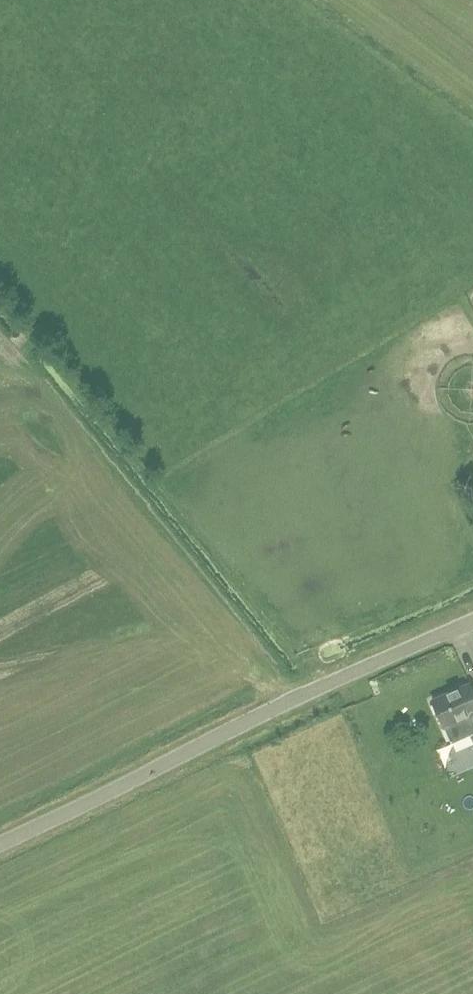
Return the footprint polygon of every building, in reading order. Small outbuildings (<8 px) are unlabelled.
[(470,685),(432,701),(444,728),(445,728),(451,743),(471,735),(472,738),(472,692),(470,685)]
